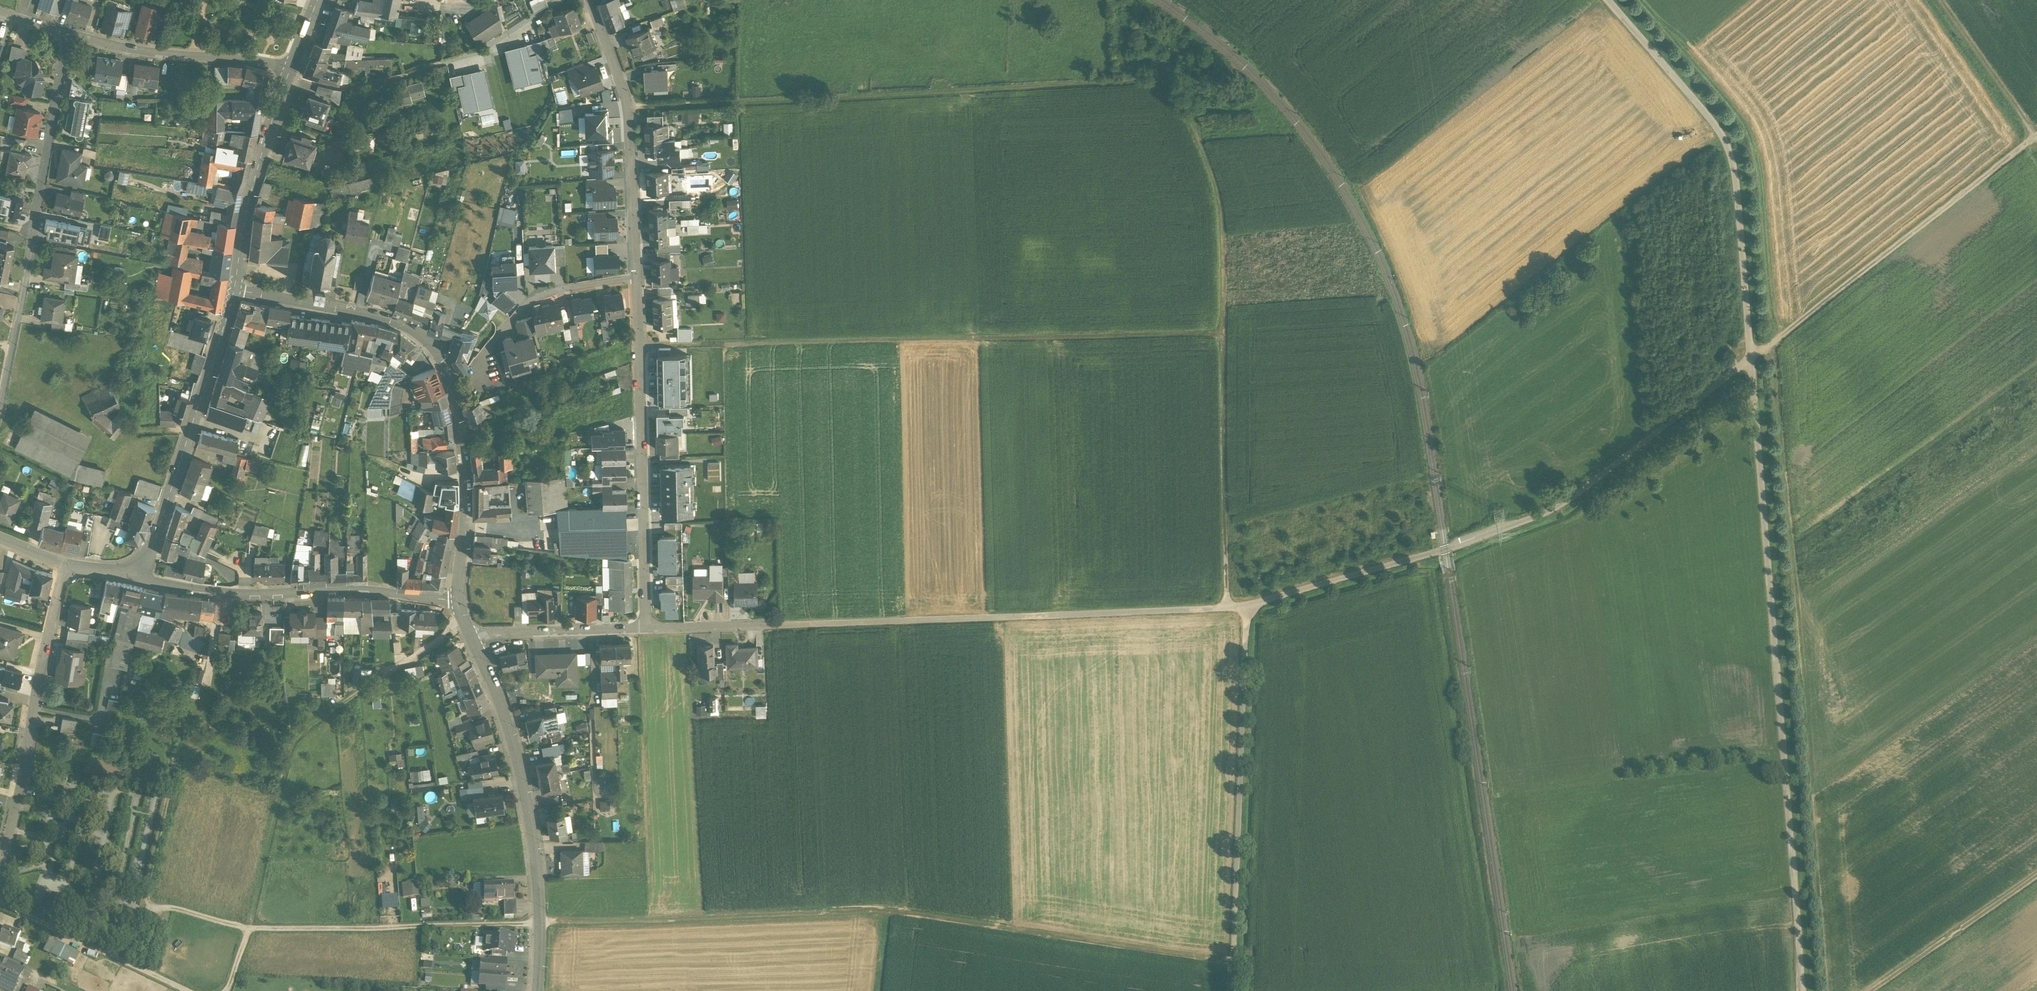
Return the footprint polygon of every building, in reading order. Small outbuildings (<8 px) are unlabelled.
[(37,8),(60,15),(61,11),(65,0),(40,0),(37,8)] [(61,11),(67,13),(71,1),(66,0),(65,0),(61,11)] [(79,0),(71,0),(71,1),(67,13),(66,15),(86,22),(92,4),(79,0)] [(159,7),(161,8),(160,10),(166,11),(169,0),(161,0),(159,7)] [(373,5),(381,6),(379,13),(396,15),(398,7),(399,0),(374,0),(373,5)] [(530,4),(534,13),(547,5),(545,0),(541,0),(530,4)] [(599,3),(604,17),(620,12),(617,5),(620,4),(619,0),(607,0),(599,3)] [(664,9),(671,7),(669,0),(661,0),(664,9)] [(677,0),(671,0),(675,12),(680,10),(677,0)] [(680,10),(687,7),(684,0),(677,0),(680,10)] [(159,7),(142,3),(138,19),(142,20),(138,34),(152,38),(160,10),(161,8),(159,7)] [(373,5),(358,3),(355,12),(361,12),(374,14),(379,14),(379,13),(381,6),(373,5)] [(115,7),(111,6),(109,8),(103,28),(120,32),(121,27),(125,11),(124,12),(117,10),(115,7)] [(480,14),(466,24),(472,32),(475,31),(481,41),(497,30),(494,24),(499,21),(495,6),(481,16),(480,14)] [(354,11),(335,7),(326,32),(336,35),(336,34),(347,35),(351,25),(351,24),(345,22),(348,11),(354,12),(354,11)] [(573,7),(555,14),(558,23),(561,33),(580,26),(573,7)] [(128,9),(125,11),(121,27),(128,28),(133,11),(128,9)] [(374,14),(361,12),(360,21),(373,23),(374,14)] [(620,12),(604,17),(608,30),(624,25),(620,12)] [(662,16),(650,21),(653,27),(665,23),(662,16)] [(558,23),(549,26),(553,36),(561,33),(558,23)] [(369,29),(351,25),(347,35),(351,36),(361,37),(367,39),(369,29)] [(649,29),(629,37),(635,54),(641,52),(644,60),(653,56),(650,48),(656,46),(649,29)] [(326,32),(322,43),(315,42),(309,56),(324,60),(336,59),(337,59),(338,56),(338,54),(327,52),(331,39),(350,43),(351,36),(347,35),(336,34),(336,35),(326,32)] [(553,36),(540,41),(543,51),(557,46),(553,36)] [(540,41),(525,45),(526,49),(534,47),(537,60),(545,58),(543,51),(540,41)] [(525,45),(505,50),(514,88),(542,80),(537,60),(534,47),(526,49),(525,45)] [(25,50),(12,47),(9,62),(17,64),(18,61),(21,62),(22,59),(25,50)] [(357,51),(348,50),(346,55),(346,58),(355,58),(357,51)] [(324,60),(309,56),(306,63),(302,74),(317,78),(335,83),(337,71),(321,67),(324,60)] [(121,61),(98,57),(96,70),(97,71),(96,79),(116,82),(117,82),(119,74),(121,61)] [(346,59),(343,65),(343,69),(368,70),(369,65),(390,64),(390,58),(355,58),(346,58),(346,59)] [(32,64),(29,61),(22,59),(21,62),(18,61),(17,64),(15,71),(20,72),(27,82),(26,83),(25,89),(23,89),(23,90),(39,93),(43,79),(40,75),(43,72),(35,61),(32,64)] [(158,66),(136,63),(134,76),(133,83),(136,83),(156,86),(158,66)] [(583,64),(567,70),(571,78),(575,76),(575,75),(586,71),(583,64)] [(214,85),(228,84),(228,78),(228,65),(214,65),(214,85)] [(268,72),(246,66),(228,65),(228,78),(242,81),(256,85),(265,87),(268,72)] [(586,71),(575,75),(575,76),(582,94),(602,87),(595,68),(586,71)] [(485,70),(465,74),(468,91),(460,93),(464,113),(493,106),(485,70)] [(646,88),(668,86),(667,70),(658,71),(646,72),(646,88)] [(343,73),(337,71),(335,83),(340,83),(341,80),(342,73),(343,73)] [(127,75),(119,74),(117,82),(116,82),(115,88),(125,90),(127,75)] [(453,94),(460,93),(468,91),(465,74),(450,77),(453,94)] [(134,76),(127,75),(125,90),(125,93),(135,94),(136,83),(133,83),(134,76)] [(86,90),(72,79),(69,97),(74,98),(84,100),(86,90)] [(408,89),(398,91),(401,102),(411,99),(410,98),(423,95),(420,82),(407,86),(408,89)] [(519,93),(534,88),(533,84),(517,89),(519,93)] [(265,87),(256,85),(254,95),(253,101),(263,102),(265,87)] [(334,88),(317,85),(315,92),(330,98),(337,104),(339,104),(341,89),(334,88)] [(603,91),(604,101),(613,101),(612,90),(603,91)] [(328,102),(308,95),(302,114),(307,116),(305,122),(322,128),(325,121),(322,120),(328,102)] [(25,98),(12,96),(11,103),(24,105),(25,98)] [(74,104),(75,104),(73,115),(67,114),(65,128),(70,129),(69,133),(74,134),(74,136),(75,137),(76,138),(77,139),(79,139),(80,139),(83,139),(84,136),(82,136),(89,101),(84,100),(74,98),(73,98),(73,99),(72,100),(72,101),(72,102),(73,103),(74,104)] [(224,99),(209,99),(209,130),(214,130),(222,130),(222,124),(223,115),(224,99)] [(263,103),(246,102),(246,100),(243,100),(231,99),(228,99),(224,99),(223,115),(250,114),(261,114),(263,103)] [(40,112),(18,108),(14,130),(35,134),(37,126),(36,126),(37,121),(38,121),(40,112)] [(561,121),(574,120),(574,108),(561,109),(561,121)] [(595,113),(585,113),(586,135),(594,135),(605,134),(605,129),(605,119),(607,119),(607,110),(595,110),(595,113)] [(699,113),(684,114),(684,123),(699,123),(699,113)] [(261,114),(250,114),(249,123),(259,122),(261,114)] [(662,115),(647,116),(647,125),(663,124),(662,115)] [(259,122),(249,123),(248,125),(247,133),(257,133),(259,122)] [(734,123),(724,123),(724,136),(734,135),(734,123)] [(248,125),(222,124),(222,130),(222,131),(223,131),(241,133),(247,133),(248,125)] [(647,125),(645,125),(646,141),(664,140),(663,124),(647,125)] [(605,134),(594,135),(594,144),(597,143),(612,143),(611,129),(605,129),(605,134)] [(222,130),(214,130),(212,138),(221,138),(223,131),(222,131),(222,130)] [(247,133),(241,133),(239,144),(239,146),(254,149),(257,133),(247,133)] [(300,137),(291,134),(289,142),(286,143),(285,147),(287,149),(284,157),(293,160),(294,161),(294,162),(295,162),(296,162),(297,162),(298,162),(298,161),(308,164),(309,159),(312,160),(316,149),(313,148),(315,142),(306,139),(307,136),(301,134),(300,137)] [(14,149),(15,136),(0,135),(0,148),(14,149)] [(221,138),(212,138),(210,146),(220,147),(221,138)] [(675,139),(664,140),(664,148),(675,147),(675,139)] [(664,140),(646,141),(646,154),(655,153),(664,153),(664,148),(664,140)] [(594,144),(579,144),(580,155),(590,154),(590,151),(598,150),(597,143),(594,144)] [(254,149),(239,146),(237,151),(232,151),(232,150),(225,149),(224,155),(251,160),(254,149)] [(96,151),(84,147),(82,154),(95,158),(96,151)] [(341,147),(340,150),(337,149),(331,167),(342,170),(345,169),(345,167),(343,166),(345,163),(343,162),(344,158),(342,158),(345,148),(341,147)] [(80,153),(62,149),(56,180),(73,183),(74,179),(83,181),(86,166),(78,165),(80,153)] [(32,155),(10,150),(6,173),(24,177),(27,164),(30,165),(32,155)] [(598,150),(590,151),(590,154),(590,164),(594,164),(594,174),(612,173),(612,165),(613,165),(613,158),(612,158),(611,150),(598,150)] [(216,154),(204,152),(199,183),(207,185),(211,186),(215,164),(214,164),(216,154)] [(224,155),(216,154),(214,164),(215,164),(235,167),(234,171),(237,172),(236,177),(247,178),(251,160),(224,155)] [(526,172),(525,159),(517,159),(517,172),(526,172)] [(699,169),(712,168),(711,160),(699,161),(699,169)] [(697,164),(684,165),(685,173),(697,172),(697,164)] [(676,165),(672,166),(672,174),(685,173),(684,165),(676,165)] [(436,169),(436,181),(449,181),(449,169),(436,169)] [(128,184),(131,173),(121,171),(118,182),(128,184)] [(738,176),(730,171),(725,179),(732,184),(738,176)] [(667,172),(648,173),(648,182),(647,182),(648,191),(657,191),(657,192),(668,191),(667,172)] [(331,197),(382,185),(380,176),(329,189),(331,197)] [(247,178),(236,177),(234,190),(233,190),(242,192),(247,178)] [(605,179),(587,180),(587,191),(592,191),(592,187),(605,186),(605,179)] [(412,181),(414,188),(421,186),(420,180),(412,181)] [(267,200),(272,185),(262,182),(258,197),(267,200)] [(207,185),(199,183),(197,191),(205,192),(207,185)] [(230,189),(218,186),(218,187),(214,204),(228,208),(238,210),(242,192),(233,190),(234,190),(230,189)] [(605,186),(592,187),(592,191),(593,206),(615,205),(614,186),(605,186)] [(83,193),(71,190),(70,197),(81,199),(82,199),(83,193)] [(70,197),(58,194),(55,208),(71,212),(72,209),(79,210),(81,199),(70,197)] [(23,198),(5,195),(2,210),(6,211),(6,212),(20,214),(23,198)] [(313,200),(295,196),(292,211),(289,223),(308,225),(313,200)] [(681,199),(670,200),(670,208),(682,207),(681,199)] [(681,199),(682,207),(691,207),(691,199),(681,199)] [(737,199),(727,201),(729,212),(738,210),(737,199)] [(326,203),(313,200),(308,225),(323,227),(326,203)] [(283,215),(274,213),(274,208),(256,205),(253,217),(271,219),(284,222),(285,215),(283,215)] [(516,220),(517,206),(498,205),(498,219),(516,220)] [(667,209),(662,209),(662,206),(655,206),(655,209),(649,210),(650,227),(668,226),(667,209)] [(238,210),(228,208),(226,214),(237,216),(238,210)] [(368,221),(356,219),(357,210),(349,209),(344,235),(365,239),(368,221)] [(174,213),(166,211),(161,236),(168,237),(174,213)] [(226,214),(211,211),(209,220),(212,221),(213,221),(219,222),(235,225),(237,216),(226,214)] [(604,211),(588,212),(589,219),(594,219),(594,218),(605,218),(604,211)] [(190,216),(174,213),(168,237),(184,240),(187,231),(189,223),(190,216)] [(289,240),(268,238),(271,219),(253,217),(248,257),(266,259),(265,261),(286,264),(287,253),(288,253),(289,240)] [(605,218),(594,218),(594,219),(594,228),(597,228),(598,236),(617,235),(616,217),(605,218)] [(46,234),(76,241),(80,226),(46,219),(44,227),(48,228),(46,234)] [(235,225),(219,222),(217,229),(234,232),(235,225)] [(688,234),(699,234),(699,224),(688,225),(688,234)] [(110,227),(101,225),(98,237),(108,239),(110,227)] [(383,240),(398,245),(401,236),(394,234),(396,228),(388,225),(383,240)] [(668,226),(650,227),(651,244),(657,243),(657,246),(666,246),(666,243),(669,243),(668,226)] [(0,228),(0,236),(7,238),(9,230),(0,228)] [(234,232),(217,229),(215,242),(215,247),(231,250),(234,232)] [(201,234),(187,231),(184,240),(187,241),(191,242),(194,243),(215,247),(215,242),(209,241),(209,239),(200,238),(201,234)] [(333,249),(330,248),(333,242),(334,242),(334,241),(333,238),(334,237),(333,235),(332,235),(330,234),(330,233),(329,232),(329,233),(326,232),(325,231),(324,231),(324,233),(322,233),(312,232),(308,251),(307,251),(306,257),(307,257),(307,260),(304,260),(302,280),(308,281),(308,282),(310,282),(310,281),(314,282),(312,291),(321,292),(323,283),(326,284),(326,285),(328,285),(328,284),(333,285),(340,251),(333,250),(333,249)] [(184,240),(168,237),(164,264),(172,265),(175,265),(181,267),(183,257),(187,241),(184,240)] [(0,239),(0,240),(0,260),(10,261),(13,245),(5,244),(6,241),(0,239)] [(596,256),(608,255),(607,243),(595,244),(596,256)] [(666,246),(657,246),(657,252),(669,252),(669,245),(669,243),(666,243),(666,246)] [(545,244),(536,244),(536,245),(529,245),(530,269),(538,269),(545,269),(545,268),(554,268),(554,264),(553,252),(553,247),(553,244),(545,244)] [(410,248),(398,245),(395,257),(406,261),(410,248)] [(231,250),(215,247),(212,263),(212,264),(228,268),(231,250)] [(77,253),(55,250),(52,268),(45,267),(43,276),(65,279),(70,280),(71,279),(73,262),(76,263),(77,253)] [(414,250),(411,258),(421,261),(424,253),(414,250)] [(564,252),(553,252),(554,264),(565,264),(564,252)] [(669,252),(657,252),(658,261),(671,260),(670,252),(669,252)] [(619,270),(618,255),(608,255),(596,256),(594,256),(595,271),(603,271),(603,273),(613,272),(613,270),(619,270)] [(711,255),(703,258),(706,268),(715,265),(711,255)] [(212,263),(183,257),(181,267),(190,268),(190,269),(201,271),(211,273),(212,264),(212,263)] [(0,260),(0,278),(6,279),(10,261),(0,260)] [(491,261),(492,284),(516,283),(515,260),(491,261)] [(658,261),(651,261),(652,279),(671,278),(678,278),(677,266),(671,266),(671,260),(658,261)] [(228,268),(212,264),(211,273),(227,276),(228,268)] [(181,267),(175,265),(172,265),(170,274),(165,299),(183,303),(185,292),(190,269),(190,268),(181,267)] [(116,268),(107,267),(104,278),(113,279),(116,268)] [(211,273),(201,271),(200,278),(214,282),(212,292),(223,295),(227,276),(211,273)] [(419,277),(404,271),(402,277),(407,279),(418,283),(419,277)] [(165,299),(170,274),(158,272),(153,298),(165,299)] [(387,277),(373,273),(365,296),(380,300),(387,277)] [(362,277),(355,276),(353,287),(360,289),(362,277)] [(401,281),(387,277),(380,300),(394,305),(397,295),(399,287),(401,281)] [(433,282),(419,277),(418,283),(431,288),(432,285),(433,282)] [(671,278),(652,279),(653,287),(658,286),(671,286),(672,286),(671,278)] [(87,281),(71,279),(70,280),(65,279),(64,286),(86,289),(87,281)] [(431,288),(418,283),(413,300),(425,303),(422,311),(411,308),(408,317),(428,326),(432,313),(430,312),(434,301),(427,298),(431,288)] [(502,289),(504,291),(509,284),(492,284),(493,293),(496,295),(502,289)] [(671,286),(658,286),(658,295),(671,294),(671,286)] [(404,288),(399,287),(397,295),(394,305),(392,311),(408,317),(411,308),(412,301),(401,297),(404,288)] [(444,293),(453,296),(455,289),(446,287),(444,293)] [(504,291),(502,289),(496,295),(490,301),(505,312),(515,301),(504,291)] [(208,297),(185,292),(183,303),(220,311),(222,302),(210,300),(208,297)] [(223,295),(212,292),(210,300),(222,302),(223,295)] [(621,293),(603,296),(606,314),(624,312),(621,293)] [(700,294),(688,295),(689,304),(700,304),(700,294)] [(65,299),(44,296),(40,318),(52,320),(61,322),(61,321),(65,299)] [(591,298),(580,299),(580,298),(571,300),(574,317),(592,315),(591,308),(592,308),(591,298)] [(672,298),(653,299),(654,312),(672,312),(672,298)] [(255,304),(241,301),(239,309),(252,312),(253,313),(255,304)] [(478,312),(488,319),(496,309),(486,301),(478,312)] [(559,303),(550,305),(550,306),(541,308),(542,313),(545,325),(563,322),(559,303)] [(262,306),(255,304),(253,313),(260,314),(262,306)] [(269,307),(262,306),(260,314),(268,315),(269,307)] [(280,310),(269,307),(268,315),(266,321),(289,325),(290,315),(291,311),(280,310)] [(428,326),(427,331),(438,334),(441,326),(445,313),(433,308),(428,326)] [(252,312),(239,309),(234,323),(245,326),(246,327),(248,327),(250,322),(252,312)] [(672,312),(654,312),(655,327),(673,326),(678,326),(677,318),(673,318),(672,312)] [(206,316),(198,313),(197,316),(194,315),(193,319),(189,318),(186,328),(190,329),(188,334),(205,339),(211,320),(205,318),(206,316)] [(542,313),(534,314),(537,331),(546,330),(545,325),(542,313)] [(300,317),(290,315),(289,325),(287,338),(302,340),(305,324),(305,318),(300,318),(300,317)] [(532,315),(516,320),(520,335),(536,331),(532,315)] [(321,319),(311,318),(311,319),(305,318),(305,324),(302,340),(318,342),(321,319)] [(330,321),(321,319),(318,342),(333,344),(336,323),(330,322),(330,321)] [(61,322),(52,320),(51,327),(64,329),(65,322),(61,321),(61,322)] [(266,322),(259,320),(258,325),(250,322),(248,327),(246,327),(245,329),(264,334),(266,322)] [(378,325),(352,320),(351,324),(347,344),(358,346),(360,346),(362,333),(368,334),(368,336),(374,337),(378,325)] [(607,320),(600,321),(603,339),(610,338),(607,320)] [(342,322),(342,323),(336,323),(333,344),(346,346),(347,344),(351,324),(342,322)] [(563,322),(545,325),(546,330),(547,331),(561,329),(560,327),(564,326),(563,322)] [(245,326),(234,323),(229,343),(239,347),(245,326)] [(576,324),(569,325),(570,327),(571,336),(578,335),(576,324)] [(390,328),(378,325),(374,337),(372,344),(377,346),(381,335),(387,338),(384,345),(393,349),(401,332),(390,328)] [(448,329),(441,326),(438,334),(445,337),(448,329)] [(570,327),(563,328),(566,343),(572,342),(571,340),(571,336),(570,327)] [(692,328),(678,329),(678,341),(692,340),(692,328)] [(188,334),(171,329),(166,343),(201,352),(205,339),(188,334)] [(453,330),(448,329),(445,337),(452,339),(454,333),(455,333),(456,331),(453,330)] [(393,349),(392,351),(402,358),(407,353),(407,354),(412,349),(411,348),(414,343),(415,343),(401,332),(393,349)] [(455,333),(454,333),(452,339),(446,353),(455,356),(457,357),(461,347),(465,336),(459,334),(455,333)] [(465,336),(461,347),(466,348),(470,337),(465,336)] [(512,341),(505,343),(507,348),(512,369),(528,365),(526,355),(535,352),(531,336),(512,341)] [(239,347),(229,343),(220,373),(229,376),(233,378),(234,372),(242,375),(243,372),(246,374),(249,366),(237,361),(242,348),(239,347)] [(414,343),(411,348),(412,349),(407,354),(413,358),(419,351),(415,348),(417,345),(414,343)] [(358,346),(347,344),(346,346),(346,348),(345,348),(341,358),(338,366),(352,369),(353,366),(360,367),(364,351),(357,350),(358,346)] [(263,356),(242,348),(237,361),(249,366),(258,369),(263,356)] [(507,348),(500,350),(506,371),(512,369),(507,348)] [(364,351),(360,367),(369,370),(370,364),(372,353),(364,351)] [(389,358),(372,353),(370,364),(385,368),(389,360),(389,358)] [(658,355),(659,402),(660,402),(672,401),(687,401),(687,355),(671,355),(659,355),(658,355)] [(462,362),(455,356),(452,361),(456,367),(462,362)] [(385,368),(385,369),(389,372),(396,365),(389,360),(385,368)] [(468,366),(465,363),(462,362),(456,367),(461,374),(468,366)] [(385,369),(367,408),(389,406),(391,387),(392,385),(395,380),(409,373),(396,365),(389,372),(385,369)] [(258,369),(249,366),(246,374),(255,377),(258,369)] [(435,367),(410,377),(419,398),(421,397),(429,395),(444,391),(435,367)] [(615,369),(604,372),(606,377),(616,374),(615,369)] [(56,370),(51,379),(57,382),(61,373),(56,370)] [(233,378),(229,376),(220,373),(218,378),(227,381),(235,385),(237,380),(233,378)] [(218,378),(217,378),(212,394),(223,397),(223,395),(228,397),(229,391),(235,394),(239,387),(235,385),(227,381),(218,378)] [(403,387),(392,385),(391,387),(389,406),(401,403),(403,387)] [(245,410),(236,407),(235,409),(234,411),(245,415),(252,417),(256,411),(263,415),(270,400),(266,398),(262,396),(261,397),(251,392),(245,390),(239,387),(235,394),(249,400),(245,410)] [(112,390),(86,403),(94,415),(102,411),(119,402),(112,390)] [(444,391),(429,395),(431,407),(447,403),(444,391)] [(223,397),(212,394),(210,402),(220,406),(223,397)] [(429,395),(421,397),(423,408),(431,407),(429,395)] [(188,399),(181,397),(174,418),(185,422),(192,401),(188,399)] [(480,399),(462,405),(468,420),(479,416),(485,414),(480,399)] [(220,406),(210,402),(206,416),(241,427),(245,415),(234,411),(232,410),(220,406)] [(401,403),(389,406),(389,414),(403,410),(401,403)] [(447,403),(431,407),(435,422),(436,433),(444,432),(444,434),(445,446),(454,445),(451,419),(447,403)] [(90,436),(34,409),(23,431),(79,458),(90,436)] [(167,409),(160,409),(159,415),(160,415),(160,423),(168,423),(167,414),(167,409)] [(119,412),(112,420),(102,411),(94,415),(91,417),(114,436),(125,422),(119,412)] [(174,418),(167,414),(168,423),(175,423),(174,418)] [(657,414),(657,433),(676,433),(683,432),(682,424),(684,424),(684,415),(670,415),(670,414),(657,414)] [(479,416),(468,420),(470,426),(481,422),(479,416)] [(608,423),(595,427),(595,433),(604,433),(604,430),(609,430),(608,423)] [(623,429),(613,429),(613,430),(609,430),(604,430),(604,433),(595,433),(594,433),(594,434),(592,434),(592,441),(592,448),(602,447),(622,447),(622,446),(623,446),(622,439),(624,439),(623,429)] [(79,458),(23,431),(15,448),(71,475),(78,462),(79,458)] [(210,433),(201,431),(198,444),(234,453),(237,441),(210,433)] [(676,433),(657,433),(658,450),(660,450),(676,450),(676,449),(676,433)] [(444,434),(423,436),(424,447),(445,446),(444,434)] [(721,436),(712,439),(714,446),(723,444),(721,436)] [(622,447),(602,447),(602,463),(624,462),(624,446),(623,446),(622,446),(622,447)] [(676,450),(660,450),(660,459),(679,458),(679,448),(676,449),(676,450)] [(510,449),(493,449),(493,453),(499,453),(501,468),(505,468),(506,468),(511,468),(510,449)] [(412,463),(419,464),(418,451),(416,451),(411,451),(411,462),(412,463)] [(454,451),(436,451),(438,468),(456,469),(454,451)] [(238,456),(225,452),(223,460),(236,464),(238,456)] [(479,453),(470,455),(472,463),(480,462),(479,457),(479,453)] [(247,458),(238,456),(236,464),(231,479),(241,482),(245,466),(247,458)] [(211,466),(193,458),(187,474),(204,482),(211,466)] [(262,462),(247,458),(245,466),(259,470),(262,462)] [(105,469),(78,462),(71,475),(79,479),(102,484),(105,469)] [(480,462),(472,463),(473,471),(481,471),(480,462)] [(624,462),(602,463),(603,478),(603,479),(610,479),(625,479),(624,462)] [(412,463),(411,469),(423,472),(424,465),(412,463)] [(692,466),(663,467),(664,515),(693,514),(693,507),(697,507),(697,498),(693,498),(692,482),(696,482),(696,471),(692,472),(692,466)] [(505,468),(501,468),(501,469),(497,470),(498,481),(507,480),(506,468),(505,468)] [(481,471),(473,471),(473,482),(475,483),(498,481),(497,470),(481,471)] [(204,482),(187,474),(187,475),(180,491),(199,498),(199,497),(204,482)] [(565,476),(524,479),(528,512),(539,512),(558,510),(567,510),(567,509),(565,476)] [(397,493),(415,501),(419,485),(403,477),(397,493)] [(162,487),(138,479),(134,491),(133,494),(158,499),(162,487)] [(458,482),(435,481),(433,491),(439,493),(438,502),(458,506),(458,482)] [(212,486),(204,482),(199,497),(207,500),(212,486)] [(509,482),(483,483),(483,490),(509,489),(509,482)] [(483,483),(473,484),(473,518),(496,518),(496,513),(511,513),(510,506),(482,505),(483,490),(483,483)] [(431,501),(432,491),(428,489),(419,485),(415,504),(429,509),(431,501)] [(131,493),(120,490),(116,500),(125,503),(125,504),(127,504),(131,493)] [(610,491),(603,491),(603,492),(603,508),(625,507),(625,491),(610,491)] [(7,503),(0,500),(0,518),(10,522),(20,499),(10,495),(7,503)] [(49,501),(37,498),(31,522),(43,525),(44,525),(49,501)] [(125,503),(116,500),(110,515),(120,518),(125,504),(125,503)] [(155,508),(137,502),(130,522),(147,528),(155,508)] [(445,520),(433,517),(430,528),(454,534),(459,506),(448,504),(445,520)] [(186,510),(176,505),(174,512),(184,516),(186,510)] [(202,511),(193,507),(190,513),(193,514),(203,520),(216,525),(219,518),(202,511)] [(603,508),(567,509),(567,510),(558,510),(562,553),(609,558),(626,559),(625,507),(603,508)] [(190,513),(186,510),(184,516),(190,519),(193,514),(190,513)] [(184,516),(174,512),(172,519),(182,522),(184,516)] [(511,513),(496,513),(496,518),(496,521),(512,520),(511,513)] [(94,517),(88,515),(85,527),(91,528),(94,517)] [(120,518),(110,515),(106,526),(116,529),(117,526),(120,518)] [(130,522),(120,518),(117,526),(128,530),(130,522)] [(182,522),(172,519),(167,535),(177,539),(179,540),(182,530),(180,529),(182,522)] [(216,525),(203,520),(199,529),(212,534),(216,525)] [(425,524),(420,520),(416,527),(422,530),(427,534),(430,528),(425,524)] [(147,528),(130,522),(128,530),(124,538),(127,539),(126,540),(127,541),(127,542),(128,543),(130,543),(131,543),(132,542),(132,541),(137,543),(141,534),(145,536),(147,528)] [(269,527),(255,523),(250,539),(265,542),(267,535),(269,527)] [(44,525),(43,525),(39,542),(61,548),(61,545),(65,530),(44,525)] [(82,529),(66,525),(65,530),(61,545),(78,549),(82,529)] [(683,543),(689,542),(689,535),(692,527),(686,526),(684,532),(682,532),(683,543)] [(422,530),(416,527),(412,534),(418,538),(422,530)] [(212,534),(199,529),(196,537),(200,538),(195,549),(204,554),(212,534)] [(329,531),(314,529),(313,542),(329,544),(329,533),(329,531)] [(196,537),(182,530),(179,540),(187,543),(186,544),(190,546),(191,547),(196,537)] [(427,534),(422,530),(418,538),(421,539),(424,540),(427,534)] [(454,535),(436,531),(436,532),(439,533),(436,543),(451,547),(454,535)] [(334,533),(329,533),(329,544),(328,549),(328,553),(335,554),(335,557),(347,557),(347,553),(347,545),(347,544),(339,544),(334,533)] [(347,544),(347,545),(358,545),(358,534),(347,534),(347,544)] [(418,538),(412,534),(408,548),(418,551),(421,539),(418,538)] [(508,539),(474,535),(473,544),(490,546),(497,547),(506,548),(507,548),(508,539)] [(175,539),(166,536),(161,555),(175,560),(178,553),(176,552),(177,550),(187,553),(188,553),(190,546),(186,544),(175,539)] [(660,538),(661,554),(676,553),(676,537),(660,538)] [(451,547),(436,543),(432,561),(447,565),(451,547)] [(490,546),(473,544),(472,558),(491,560),(492,552),(489,552),(490,546)] [(190,546),(188,553),(187,553),(182,575),(201,579),(204,570),(203,570),(206,555),(204,554),(195,549),(191,547),(190,546)] [(302,549),(295,548),(293,554),(292,560),(300,561),(302,549)] [(315,551),(311,550),(311,551),(309,561),(318,562),(318,551),(315,551)] [(353,561),(347,561),(347,573),(347,582),(366,582),(366,552),(359,552),(358,552),(358,553),(358,572),(353,572),(353,561)] [(335,554),(328,553),(325,553),(325,571),(325,582),(347,582),(347,573),(334,573),(335,557),(335,554)] [(677,569),(676,553),(661,554),(661,570),(677,569)] [(432,561),(419,557),(418,562),(416,570),(424,571),(431,572),(445,574),(447,565),(432,561)] [(406,558),(396,558),(396,566),(406,567),(406,558)] [(626,559),(609,558),(610,567),(617,566),(630,566),(631,560),(626,559)] [(23,565),(12,560),(6,586),(18,589),(21,574),(23,565)] [(270,562),(254,561),(253,577),(262,578),(262,580),(269,581),(270,562)] [(318,562),(309,561),(309,567),(308,567),(308,583),(325,582),(325,571),(319,571),(319,567),(318,566),(318,562)] [(272,562),(270,562),(269,581),(275,581),(275,578),(284,578),(284,562),(272,562)] [(35,570),(23,565),(21,574),(33,578),(35,570)] [(722,576),(722,565),(710,565),(710,574),(714,574),(714,576),(722,576)] [(308,567),(291,566),(290,575),(290,585),(308,583),(308,567)] [(406,567),(397,566),(395,588),(411,589),(412,577),(411,577),(405,576),(406,567)] [(617,566),(610,567),(610,609),(631,609),(631,582),(629,582),(629,573),(631,573),(630,566),(617,566)] [(52,574),(35,570),(33,578),(29,592),(47,596),(52,574)] [(424,571),(422,578),(421,578),(421,581),(429,582),(431,572),(424,571)] [(739,571),(728,571),(729,585),(736,585),(736,583),(739,583),(739,571)] [(445,574),(431,572),(429,582),(443,583),(445,574)] [(714,576),(692,576),(693,583),(696,583),(696,594),(709,594),(710,600),(723,600),(723,576),(722,576),(714,576)] [(421,578),(412,577),(411,589),(419,590),(421,581),(421,578)] [(123,584),(106,580),(102,598),(117,601),(119,601),(123,584)] [(421,581),(419,590),(441,591),(443,583),(429,582),(421,581)] [(739,583),(736,583),(736,585),(736,603),(757,602),(757,582),(739,583)] [(143,588),(123,584),(119,601),(124,602),(139,606),(143,588)] [(18,589),(6,586),(4,595),(19,599),(21,594),(22,590),(18,589)] [(165,593),(143,588),(139,606),(138,607),(142,608),(142,610),(153,613),(160,614),(165,593)] [(667,590),(662,591),(662,606),(666,606),(666,614),(676,614),(675,590),(667,590)] [(177,595),(165,593),(160,614),(168,618),(172,620),(174,612),(183,614),(199,616),(213,617),(215,600),(201,598),(186,596),(177,595)] [(553,596),(538,596),(538,599),(528,599),(528,613),(538,612),(538,617),(554,617),(554,602),(553,596)] [(596,598),(576,597),(576,617),(595,617),(596,603),(596,598)] [(117,601),(102,598),(100,609),(106,610),(114,612),(117,601)] [(344,598),(327,598),(327,612),(336,613),(344,613),(344,598)] [(363,598),(344,598),(344,613),(361,613),(363,613),(363,598)] [(370,598),(363,598),(363,613),(361,613),(361,623),(360,629),(360,631),(372,632),(373,631),(372,623),(371,611),(370,598)] [(378,599),(370,598),(371,611),(378,611),(378,599)] [(389,599),(378,599),(378,611),(389,611),(389,599)] [(114,612),(106,610),(105,618),(113,620),(119,601),(117,601),(114,612)] [(139,606),(124,602),(115,635),(134,640),(142,610),(142,608),(138,607),(139,606)] [(91,606),(71,603),(68,623),(78,625),(88,626),(88,625),(91,606)] [(417,610),(401,609),(401,614),(400,626),(406,626),(416,627),(417,610)] [(153,613),(142,610),(134,640),(160,647),(163,635),(163,634),(159,633),(148,630),(153,613)] [(435,611),(417,610),(416,627),(434,628),(435,611)] [(261,612),(243,611),(243,628),(243,629),(255,630),(261,630),(261,612)] [(314,613),(291,612),(291,617),(291,630),(291,632),(313,632),(314,632),(314,617),(314,613)] [(336,613),(327,612),(326,617),(326,620),(336,621),(336,613)] [(401,614),(390,614),(391,623),(392,631),(406,632),(406,626),(400,626),(401,614)] [(326,617),(314,617),(314,632),(313,632),(313,635),(326,635),(326,620),(326,617)] [(181,627),(172,620),(168,618),(159,633),(163,634),(163,635),(166,636),(170,637),(178,642),(185,630),(181,627)] [(391,623),(372,623),(373,631),(372,632),(372,637),(388,637),(388,631),(392,631),(391,623)] [(88,626),(78,625),(77,631),(89,632),(95,633),(96,627),(88,625),(88,626)] [(0,626),(0,653),(13,657),(17,640),(19,641),(22,632),(0,626)] [(205,627),(198,626),(196,636),(203,638),(205,627)] [(283,627),(269,626),(269,642),(283,642),(283,627)] [(243,628),(238,628),(238,641),(254,642),(255,630),(243,629),(243,628)] [(77,631),(68,629),(67,637),(88,640),(89,632),(77,631)] [(221,630),(218,642),(227,645),(231,634),(221,630)] [(134,640),(115,635),(113,652),(111,665),(127,668),(129,658),(134,640)] [(88,640),(67,637),(65,647),(82,650),(82,651),(86,652),(88,640)] [(737,643),(728,644),(729,667),(758,665),(757,647),(747,647),(737,647),(737,643)] [(457,644),(447,648),(447,650),(437,654),(443,668),(444,667),(453,664),(463,659),(457,644)] [(615,644),(600,644),(600,650),(600,656),(600,660),(615,660),(615,644)] [(630,644),(615,644),(615,660),(622,660),(623,660),(630,660),(630,655),(630,649),(630,644)] [(713,645),(697,646),(699,674),(718,673),(717,662),(714,662),(713,645)] [(65,647),(62,647),(59,666),(58,665),(56,673),(58,673),(57,680),(76,682),(78,670),(79,670),(80,668),(82,651),(82,650),(65,647)] [(524,649),(498,655),(500,664),(502,663),(503,669),(527,663),(526,660),(527,659),(527,658),(526,658),(524,649)] [(113,652),(107,651),(104,664),(111,665),(113,652)] [(566,654),(544,654),(544,673),(559,672),(560,685),(578,684),(577,652),(566,652),(566,654)] [(544,654),(536,655),(537,673),(544,673),(544,654)] [(469,664),(466,657),(463,659),(453,664),(455,669),(461,683),(477,676),(471,663),(469,664)] [(422,664),(415,666),(417,678),(425,675),(422,664)] [(615,667),(616,671),(616,673),(615,677),(615,678),(626,678),(626,672),(623,672),(623,667),(615,667)] [(22,672),(5,668),(3,675),(1,682),(5,684),(18,686),(19,686),(21,685),(22,680),(20,679),(22,672)] [(616,671),(600,672),(601,681),(601,689),(602,696),(617,695),(615,678),(615,677),(616,673),(616,671)] [(444,672),(438,675),(441,690),(448,688),(444,672)] [(477,676),(461,683),(462,687),(463,688),(462,688),(463,691),(464,691),(466,695),(482,689),(477,676)] [(441,691),(443,699),(455,693),(454,690),(462,687),(461,683),(441,691)] [(18,686),(5,684),(4,689),(16,692),(18,686)] [(466,695),(465,696),(470,706),(472,712),(489,705),(484,691),(482,689),(466,695)] [(373,708),(380,707),(378,694),(372,694),(373,708)] [(118,701),(109,699),(107,707),(116,710),(118,701)] [(10,718),(12,703),(7,702),(0,701),(0,717),(10,718)] [(554,707),(544,709),(545,715),(555,713),(554,707)] [(765,707),(754,707),(754,718),(766,717),(765,707)] [(545,715),(542,716),(545,730),(547,729),(559,727),(556,712),(555,713),(545,715)] [(459,715),(447,719),(449,727),(456,725),(462,722),(459,715)] [(541,715),(526,719),(529,733),(545,730),(542,716),(541,715)] [(76,719),(62,717),(60,730),(74,732),(76,719)] [(462,722),(456,725),(459,735),(465,733),(464,730),(471,728),(470,725),(473,724),(471,718),(462,722)] [(487,719),(477,722),(477,723),(473,724),(470,725),(471,728),(476,744),(494,739),(493,738),(491,738),(487,726),(489,726),(487,719)] [(585,723),(575,725),(577,732),(579,733),(588,731),(585,723)] [(559,727),(547,729),(549,736),(561,734),(559,727)] [(104,734),(93,732),(91,744),(102,746),(104,734)] [(550,736),(552,743),(562,740),(560,734),(550,736)] [(553,746),(542,749),(543,758),(555,755),(553,746)] [(469,752),(456,755),(457,761),(469,759),(469,758),(470,757),(469,752)] [(400,754),(388,755),(389,765),(397,764),(397,767),(404,767),(403,759),(401,759),(400,754)] [(491,757),(480,759),(482,774),(498,771),(495,756),(491,757)] [(480,759),(470,761),(473,776),(482,774),(480,759)] [(544,761),(536,763),(539,777),(556,773),(554,759),(544,761)] [(559,759),(554,759),(556,773),(559,773),(562,772),(560,764),(559,759)] [(568,763),(560,764),(562,772),(570,771),(568,763)] [(411,770),(412,780),(431,779),(431,769),(411,770)] [(556,773),(539,777),(542,791),(549,789),(557,788),(559,787),(557,777),(556,773)] [(436,788),(435,780),(409,782),(410,790),(436,788)] [(483,785),(467,788),(469,798),(473,797),(484,796),(484,795),(483,785)] [(502,793),(484,795),(484,796),(486,813),(505,810),(502,793)] [(484,796),(473,797),(476,814),(484,813),(486,813),(484,796)] [(611,800),(601,800),(602,809),(611,809),(611,800)] [(484,813),(476,814),(477,823),(486,822),(484,813)] [(564,815),(547,818),(550,836),(561,834),(567,833),(566,833),(564,816),(564,815)] [(419,826),(426,831),(430,824),(424,819),(419,826)] [(567,833),(561,834),(562,841),(573,841),(572,832),(571,832),(566,833),(567,833)] [(598,850),(598,841),(584,841),(585,850),(598,850)] [(582,850),(561,851),(562,874),(583,873),(582,850)] [(395,877),(394,868),(385,869),(386,878),(395,877)] [(404,898),(418,896),(417,884),(402,886),(404,898)] [(496,884),(472,884),(473,901),(484,901),(496,901),(496,884)] [(513,884),(496,884),(496,901),(504,901),(513,901),(513,899),(513,884)] [(63,900),(46,894),(41,910),(58,915),(63,900)] [(400,895),(379,896),(380,911),(401,910),(400,895)] [(513,899),(513,901),(504,901),(505,917),(516,916),(516,899),(513,899)] [(4,927),(0,937),(0,944),(15,949),(15,948),(17,942),(21,933),(4,927)] [(500,935),(499,936),(485,935),(485,939),(482,941),(482,946),(484,948),(484,951),(492,952),(506,953),(512,953),(513,936),(500,935)] [(50,937),(43,952),(51,956),(52,955),(69,963),(71,959),(76,962),(80,953),(58,942),(58,941),(50,937)] [(25,945),(17,942),(15,948),(17,949),(23,951),(25,945)] [(22,954),(16,952),(13,959),(25,964),(28,957),(22,954)] [(0,960),(0,981),(14,988),(23,971),(0,960)] [(489,964),(481,963),(480,974),(505,976),(506,965),(489,964)] [(505,976),(480,974),(479,985),(487,986),(504,987),(505,976)] [(0,981),(0,989),(5,990),(14,990),(15,988),(14,988),(0,981)]
